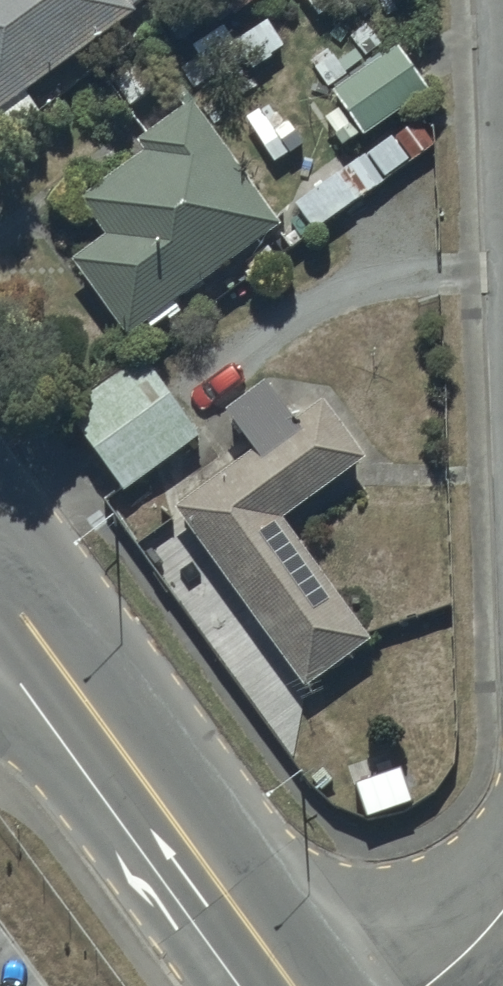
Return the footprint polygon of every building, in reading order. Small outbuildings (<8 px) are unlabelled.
[(4,132),(40,107),(27,88),(140,9),(136,3),(141,0),(0,0),(0,126),(4,132)] [(197,48),(177,61),(194,87),(245,54),(254,67),(288,46),(269,16),(235,38),(226,23),(194,43),(197,48)] [(332,91),(363,133),(426,85),(395,44),(332,91)] [(282,218),(194,99),(139,140),(146,149),(82,196),(108,231),(73,257),(130,333),(149,319),(154,326),(181,306),(175,298),(282,218)] [(390,133),(293,200),(311,226),(432,143),(416,120),(393,137),(390,133)] [(142,355),(68,409),(125,488),(200,434),(142,355)] [(258,445),(176,504),(311,685),(375,637),(286,517),(375,451),(331,392),(300,415),(272,377),(230,408),(258,445)]
